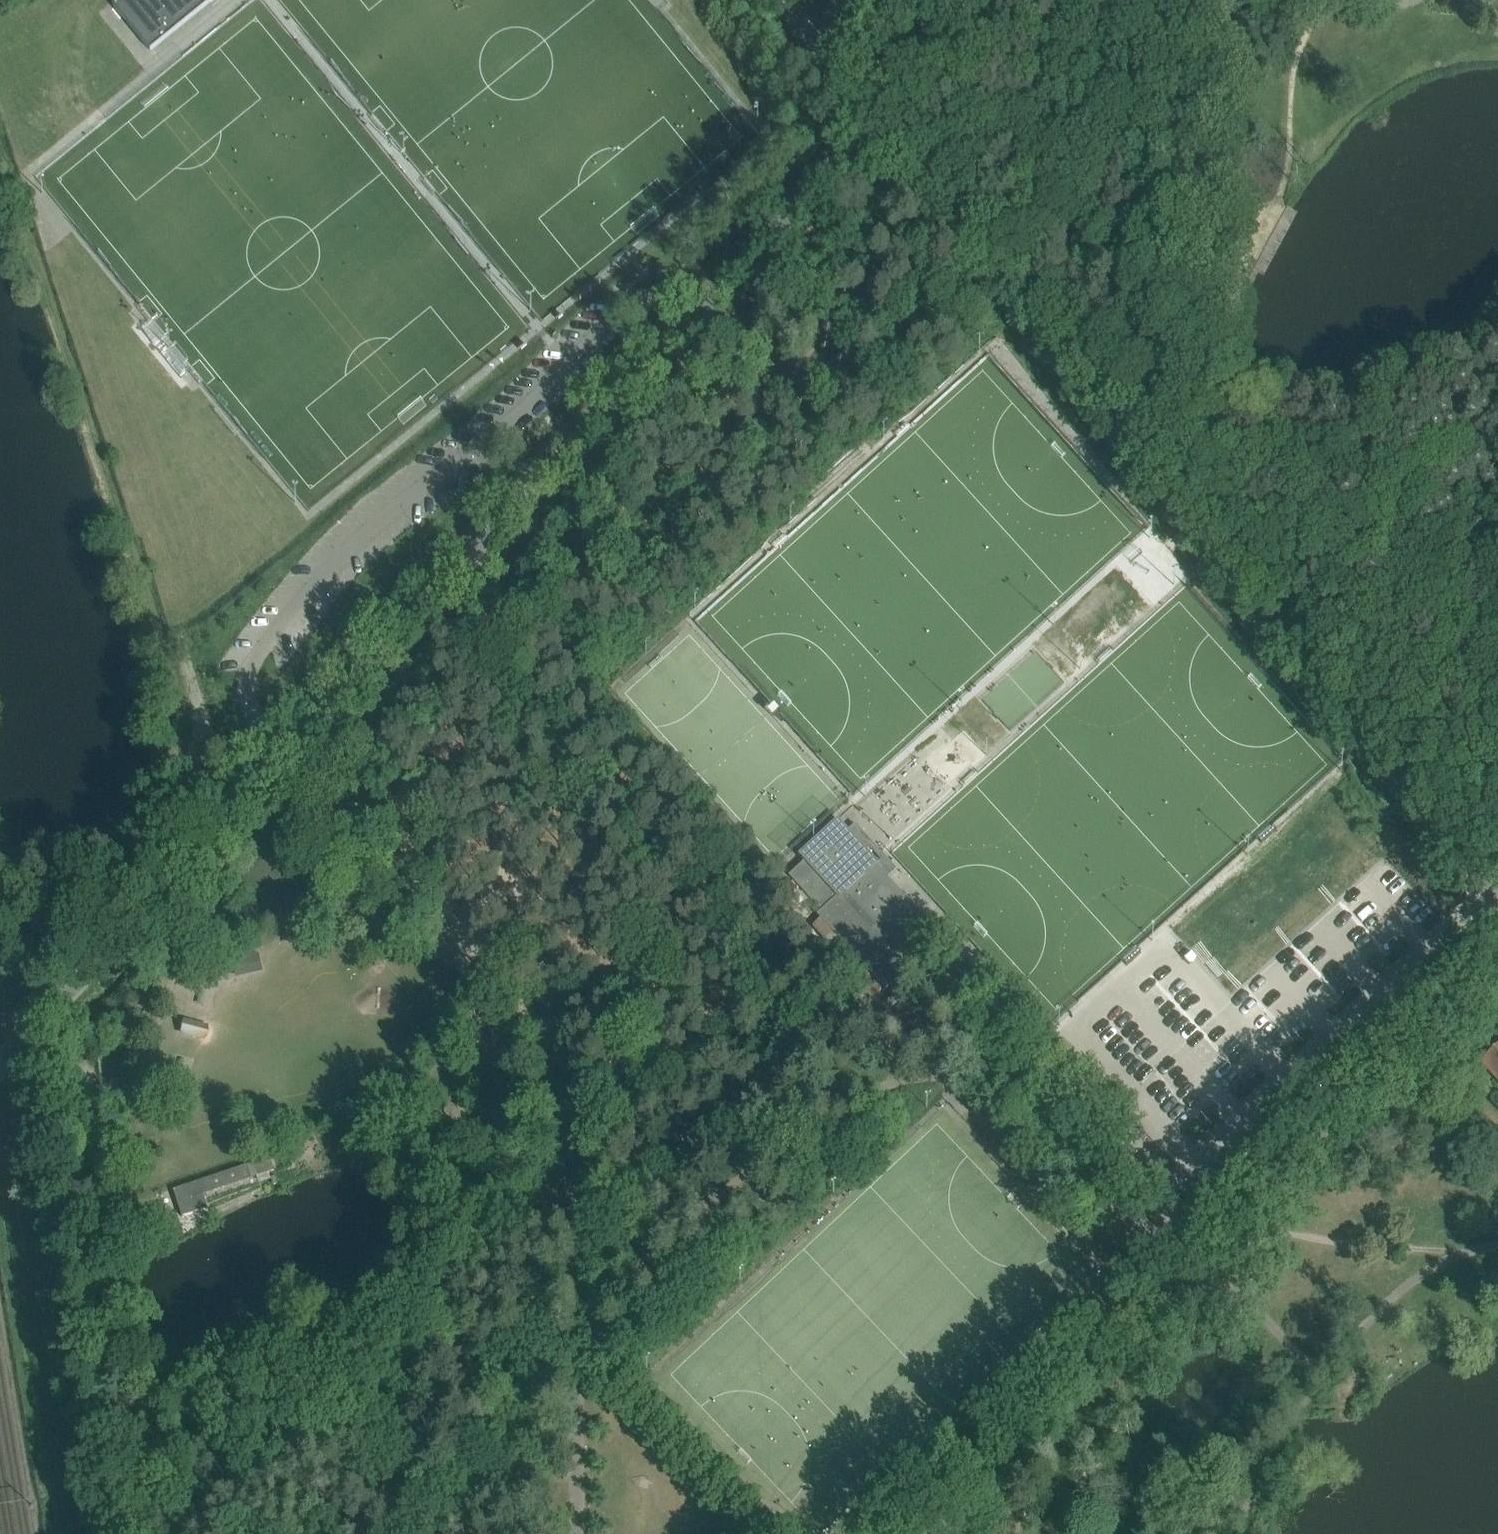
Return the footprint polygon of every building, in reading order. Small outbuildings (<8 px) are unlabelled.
[(112,4),(150,50),(212,0),(117,0),(112,4)] [(877,863),(837,819),(798,855),(804,861),(788,875),(822,911),(818,914),(886,989),(942,937),(919,912),(911,919),(900,907),(908,900),(876,865),(877,863)] [(295,928),(298,910),(277,906),(274,924),(295,928)] [(1249,972),(1264,961),(1249,942),(1234,954),(1249,972)] [(261,970),(258,954),(234,959),(238,975),(261,970)] [(907,976),(906,986),(916,988),(917,977),(907,976)] [(197,1037),(200,1024),(184,1020),(181,1032),(197,1037)] [(1497,1080),(1497,1046),(1481,1062),(1497,1080)] [(169,1107),(176,1111),(183,1108),(184,1100),(177,1096),(170,1099),(169,1107)] [(1164,1137),(1122,1138),(1123,1155),(1139,1154),(1139,1162),(1165,1161),(1164,1137)] [(252,1163),(256,1176),(274,1171),(269,1157),(252,1163)] [(247,1165),(186,1185),(190,1199),(252,1178),(247,1165)]
